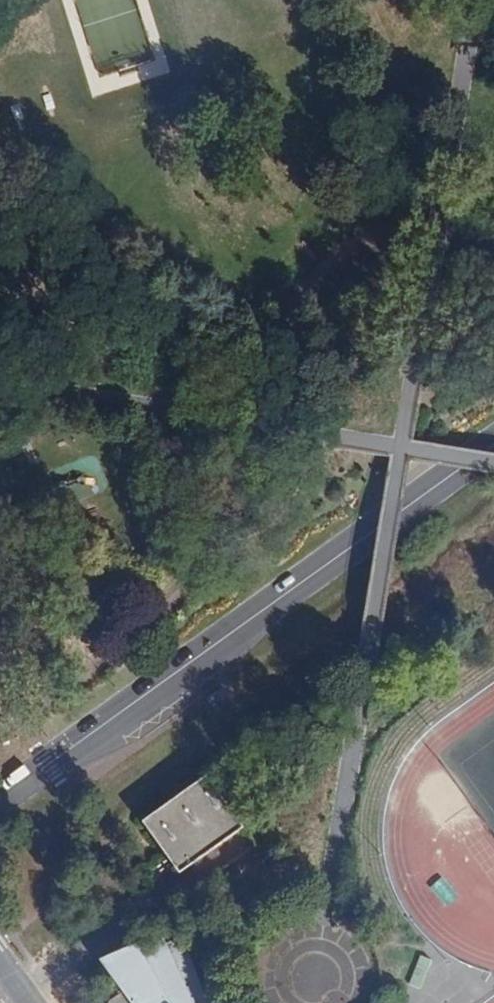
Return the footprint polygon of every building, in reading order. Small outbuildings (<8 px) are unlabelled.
[(207,775),(143,821),(183,876),(247,830),(207,775)] [(184,936),(167,943),(165,938),(140,949),(138,943),(100,960),(104,965),(97,970),(96,970),(94,974),(95,978),(111,1000),(110,1000),(109,1002),(210,1002),(184,936)]
